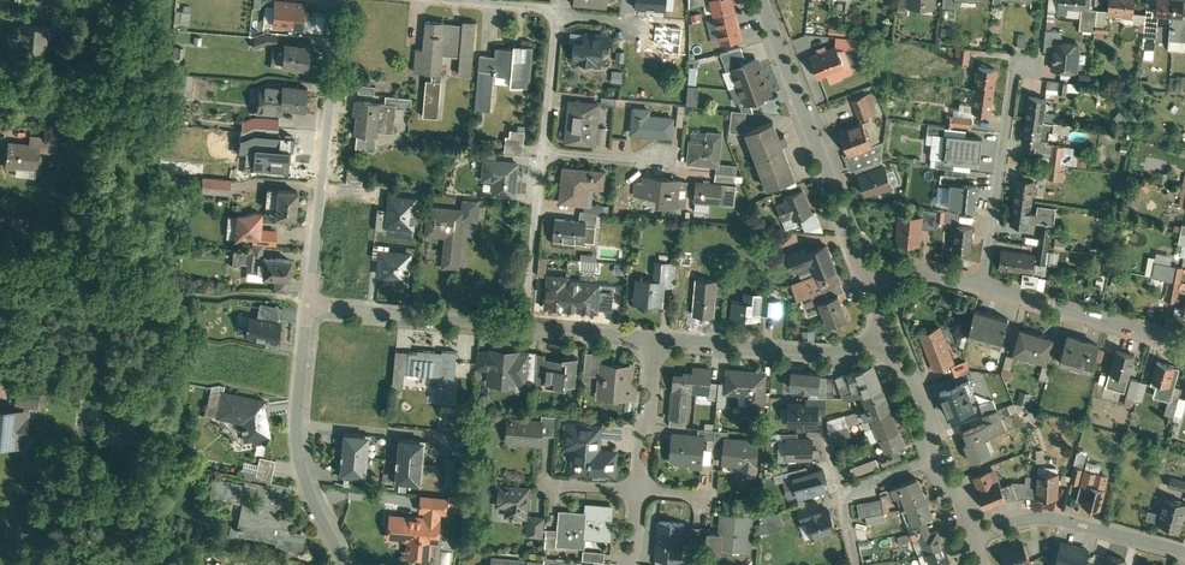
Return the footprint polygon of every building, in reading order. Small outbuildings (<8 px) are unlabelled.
[(73,0),(62,0),(61,7),(79,8),(79,1),(73,0)] [(636,6),(665,8),(666,0),(636,0),(636,6)] [(690,7),(712,2),(716,17),(735,12),(732,0),(690,0),(690,7)] [(943,7),(960,8),(961,0),(944,0),(943,7)] [(1058,12),(1068,13),(1068,6),(1082,8),(1089,8),(1089,7),(1090,0),(1059,0),(1058,12)] [(1108,9),(1107,13),(1108,13),(1124,15),(1123,17),(1132,18),(1134,0),(1108,0),(1108,9)] [(1158,6),(1157,15),(1158,15),(1165,16),(1165,17),(1172,18),(1173,16),(1174,16),(1173,21),(1171,23),(1169,40),(1184,41),(1184,17),(1183,17),(1184,0),(1158,0),(1158,6)] [(291,2),(275,1),(273,24),(289,26),(291,2)] [(307,4),(291,2),(289,26),(304,28),(307,4)] [(187,18),(187,5),(178,6),(178,18),(187,18)] [(1147,5),(1144,36),(1156,37),(1158,15),(1157,15),(1158,6),(1147,5)] [(67,9),(51,7),(50,21),(50,22),(66,24),(67,9)] [(1089,7),(1089,8),(1082,8),(1080,29),(1095,30),(1096,21),(1097,8),(1089,7)] [(1108,9),(1097,8),(1096,21),(1107,22),(1108,13),(1107,13),(1108,9)] [(735,12),(716,17),(723,42),(742,38),(735,12)] [(47,21),(20,19),(20,26),(21,26),(19,47),(44,49),(42,48),(44,28),(42,28),(42,25),(45,22),(47,22),(47,21)] [(446,21),(427,20),(424,48),(417,48),(415,70),(433,72),(441,73),(443,54),(461,55),(459,73),(472,74),(476,21),(464,20),(463,26),(457,25),(457,23),(446,22),(446,21)] [(1107,22),(1096,21),(1095,30),(1109,32),(1110,22),(1107,22)] [(1063,30),(1046,29),(1044,51),(1055,52),(1056,42),(1062,42),(1063,30)] [(277,35),(254,32),(253,40),(276,43),(277,35)] [(586,33),(585,43),(575,42),(574,59),(579,60),(579,61),(596,63),(596,62),(601,62),(602,49),(608,50),(610,38),(600,37),(600,34),(586,33)] [(857,39),(837,37),(836,47),(856,48),(857,39)] [(1062,42),(1056,42),(1055,52),(1053,68),(1076,70),(1079,44),(1062,42)] [(312,46),(284,43),(283,54),(286,54),(285,65),(310,67),(312,46)] [(514,48),(496,47),(496,55),(481,54),(479,70),(494,71),(495,71),(495,74),(496,74),(497,71),(513,73),(512,84),(530,86),(533,46),(522,45),(521,49),(515,48),(515,45),(514,48)] [(742,47),(721,53),(728,70),(733,68),(731,64),(742,60),(746,58),(742,47)] [(836,48),(813,57),(820,76),(843,67),(836,48)] [(969,49),(958,48),(957,55),(959,56),(959,63),(968,63),(969,49)] [(624,51),(617,50),(616,60),(623,61),(624,51)] [(757,59),(744,64),(742,60),(731,64),(733,68),(740,86),(763,76),(757,59)] [(689,66),(688,83),(697,83),(697,66),(689,66)] [(997,69),(980,66),(977,89),(994,92),(997,69)] [(80,69),(57,67),(56,81),(55,81),(55,82),(56,82),(73,84),(73,75),(80,76),(80,69)] [(183,83),(183,68),(167,68),(166,83),(183,83)] [(494,71),(479,70),(476,110),(490,111),(494,71)] [(623,71),(613,70),(612,82),(622,83),(623,71)] [(433,80),(427,79),(424,115),(439,116),(443,72),(441,73),(433,72),(433,80)] [(771,92),(779,89),(773,74),(765,76),(771,92)] [(1169,92),(1184,91),(1184,75),(1169,76),(1169,92)] [(763,76),(740,86),(745,99),(746,103),(750,102),(770,94),(763,76)] [(1067,82),(1048,80),(1047,91),(1066,93),(1067,82)] [(283,85),(260,83),(257,110),(281,113),(282,105),(281,105),(283,85)] [(376,85),(360,84),(359,92),(375,94),(376,85)] [(687,84),(687,104),(697,104),(697,84),(687,84)] [(309,88),(283,85),(281,105),(282,105),(307,108),(309,88)] [(994,92),(977,89),(974,112),(990,114),(994,92)] [(877,112),(870,93),(864,95),(872,114),(877,112)] [(413,97),(387,95),(386,102),(386,103),(398,104),(397,107),(412,109),(413,97)] [(864,95),(853,99),(860,118),(872,114),(864,95)] [(1046,98),(1029,95),(1026,117),(1054,121),(1055,112),(1045,111),(1046,98)] [(616,98),(602,96),(601,105),(615,106),(616,98)] [(386,102),(356,99),(355,114),(358,114),(356,133),(358,133),(357,146),(367,147),(368,137),(373,138),(373,137),(377,138),(378,130),(393,131),(393,132),(395,132),(397,107),(398,104),(386,103),(386,102)] [(750,102),(746,103),(745,99),(739,101),(743,111),(754,112),(750,102)] [(599,104),(571,101),(569,121),(574,121),(572,142),(584,143),(585,138),(595,139),(599,104)] [(674,118),(649,116),(650,110),(634,109),(632,130),(654,132),(654,135),(672,137),(674,118)] [(747,112),(733,110),(732,123),(746,124),(747,112)] [(1113,116),(1122,125),(1127,119),(1119,111),(1113,116)] [(685,112),(678,112),(676,126),(684,127),(685,112)] [(279,119),(242,115),(241,124),(266,126),(279,127),(279,119)] [(955,117),(947,116),(946,126),(946,127),(953,128),(954,125),(955,117)] [(972,119),(955,117),(954,125),(971,127),(972,119)] [(1054,121),(1026,117),(1023,140),(1040,142),(1041,137),(1048,138),(1049,129),(1052,130),(1054,121)] [(780,135),(774,120),(747,131),(769,188),(796,177),(783,144),(788,142),(785,133),(780,135)] [(863,122),(841,130),(849,152),(849,153),(872,145),(872,144),(863,122)] [(926,143),(930,143),(930,129),(937,129),(937,123),(926,123),(926,143)] [(241,124),(240,124),(239,131),(265,133),(266,126),(241,124)] [(519,125),(518,128),(515,128),(515,129),(511,129),(511,136),(507,135),(505,154),(523,155),(526,126),(519,125)] [(605,143),(607,127),(599,126),(598,142),(605,143)] [(47,133),(30,131),(29,140),(39,141),(46,142),(47,133)] [(265,133),(239,131),(238,146),(255,147),(253,168),(288,171),(290,149),(293,149),(294,136),(265,133)] [(722,133),(708,132),(708,138),(707,139),(706,141),(691,140),(689,163),(717,165),(719,165),(722,133)] [(979,134),(944,133),(943,158),(978,160),(979,134)] [(29,140),(8,138),(9,136),(8,136),(7,148),(6,148),(5,162),(15,163),(15,170),(28,171),(29,164),(37,165),(39,141),(29,140)] [(872,145),(849,153),(849,152),(845,154),(852,170),(855,169),(880,159),(882,158),(884,139),(872,144),(872,145)] [(1066,146),(1052,144),(1051,154),(1062,155),(1062,156),(1065,156),(1066,146)] [(497,153),(483,152),(482,159),(486,159),(496,160),(497,153)] [(1062,155),(1051,154),(1050,161),(1061,162),(1062,156),(1062,155)] [(496,160),(486,159),(485,170),(496,171),(494,193),(514,195),(518,163),(496,160)] [(880,159),(855,169),(858,176),(860,175),(882,166),(880,159)] [(1061,162),(1050,161),(1049,169),(1061,170),(1061,169),(1062,163),(1061,162)] [(719,165),(717,165),(716,172),(735,174),(736,167),(719,165)] [(882,166),(860,175),(866,193),(874,190),(877,191),(892,186),(884,166),(882,166)] [(366,169),(349,167),(347,183),(364,185),(366,169)] [(604,171),(565,168),(561,201),(582,203),(584,185),(603,187),(604,171)] [(1061,170),(1049,169),(1048,178),(1062,179),(1064,170),(1061,169),(1061,170)] [(229,173),(202,171),(201,185),(228,188),(229,173)] [(1168,173),(1159,171),(1157,181),(1166,182),(1168,173)] [(735,174),(716,172),(716,179),(735,181),(735,174)] [(961,174),(942,172),(940,180),(951,181),(951,180),(960,181),(961,174)] [(681,179),(646,176),(645,183),(644,196),(655,197),(655,195),(660,196),(659,205),(678,207),(681,179)] [(1035,179),(1017,177),(1014,201),(1015,201),(1032,203),(1035,179)] [(960,181),(951,180),(951,181),(948,204),(975,208),(978,183),(960,181)] [(737,184),(697,181),(695,201),(735,205),(737,184)] [(645,183),(637,182),(636,195),(644,196),(645,183)] [(1145,183),(1139,188),(1144,193),(1150,189),(1145,183)] [(298,191),(278,189),(275,216),(295,218),(298,191)] [(803,190),(786,197),(788,200),(777,205),(783,219),(794,215),(795,219),(801,217),(812,212),(803,190)] [(388,209),(387,225),(413,228),(416,198),(390,196),(388,209)] [(946,199),(939,198),(939,199),(938,210),(945,211),(946,199)] [(480,199),(472,199),(471,202),(472,202),(470,219),(478,219),(480,199)] [(471,202),(464,201),(463,210),(463,219),(470,220),(470,219),(472,202),(471,202)] [(1032,203),(1015,201),(1012,222),(1029,224),(1030,218),(1031,210),(1032,203)] [(609,205),(586,203),(585,211),(597,212),(608,213),(609,205)] [(1052,206),(1039,204),(1038,211),(1031,210),(1030,218),(1050,221),(1052,206)] [(463,210),(430,207),(429,220),(435,221),(434,234),(447,235),(444,266),(457,267),(463,219),(463,210)] [(387,225),(388,209),(378,208),(375,230),(387,231),(387,225)] [(934,209),(922,208),(921,216),(922,216),(921,228),(936,229),(937,221),(938,210),(934,209)] [(261,212),(237,210),(235,234),(254,235),(259,236),(260,229),(261,212)] [(812,212),(801,217),(806,229),(824,230),(816,210),(812,212)] [(945,211),(938,210),(937,221),(944,222),(945,211)] [(585,211),(583,211),(582,220),(587,220),(587,225),(596,226),(597,212),(585,211)] [(921,216),(900,214),(898,241),(920,243),(921,228),(922,216),(921,216)] [(582,220),(556,217),(554,238),(585,241),(587,225),(587,220),(582,220)] [(972,227),(955,225),(953,248),(970,250),(972,227)] [(1052,226),(1042,225),(1039,245),(1049,246),(1051,234),(1057,235),(1058,228),(1052,227),(1052,226)] [(276,231),(260,229),(259,236),(254,235),(254,243),(263,243),(275,244),(276,231)] [(1064,249),(1065,238),(1054,237),(1054,248),(1064,249)] [(263,243),(254,243),(253,249),(233,247),(232,261),(249,263),(248,270),(264,272),(263,276),(275,278),(289,279),(291,260),(284,259),(284,258),(272,257),(272,258),(265,257),(261,257),(263,243)] [(809,252),(808,253),(812,263),(817,275),(836,268),(827,245),(809,252)] [(1049,246),(1039,245),(1037,262),(1047,263),(1048,258),(1051,259),(1052,252),(1049,251),(1049,246)] [(806,247),(787,254),(793,270),(812,263),(808,253),(809,252),(806,247)] [(1026,253),(1003,250),(1000,267),(1023,270),(1026,253)] [(410,254),(381,251),(378,274),(395,276),(394,283),(407,284),(410,254)] [(654,279),(636,278),(635,291),(645,292),(644,304),(664,306),(667,276),(668,261),(656,260),(654,279)] [(677,262),(668,261),(667,276),(676,277),(677,262)] [(1170,264),(1156,261),(1153,276),(1165,278),(1171,280),(1173,271),(1169,270),(1170,264)] [(1183,267),(1170,264),(1169,270),(1173,271),(1171,280),(1180,281),(1183,267)] [(836,268),(817,275),(792,284),(798,300),(802,298),(842,283),(841,281),(841,282),(836,268)] [(1036,287),(1037,273),(1022,272),(1020,285),(1036,287)] [(567,277),(550,276),(547,306),(564,307),(566,281),(567,281),(567,277)] [(289,279),(275,278),(274,291),(288,292),(289,279)] [(717,280),(698,278),(694,314),(713,316),(715,294),(717,280)] [(1171,280),(1165,278),(1164,285),(1170,286),(1167,299),(1177,301),(1180,281),(1171,280)] [(726,280),(717,280),(715,294),(725,295),(726,280)] [(567,281),(566,281),(564,307),(575,308),(575,307),(581,307),(580,308),(597,310),(597,309),(600,284),(567,281)] [(842,283),(802,298),(806,310),(820,304),(819,301),(839,293),(845,291),(842,283)] [(615,285),(600,284),(597,309),(613,310),(615,285)] [(478,286),(469,285),(468,303),(477,304),(478,286)] [(768,293),(745,291),(743,307),(733,306),(732,317),(761,320),(762,313),(780,314),(781,300),(767,299),(768,293)] [(848,317),(839,293),(819,301),(820,304),(829,325),(848,317)] [(257,317),(278,321),(281,307),(260,302),(257,317)] [(1182,316),(1183,308),(1174,306),(1173,314),(1182,316)] [(1007,318),(975,309),(967,335),(1000,345),(1007,318)] [(266,340),(277,342),(281,322),(278,321),(257,317),(248,315),(244,335),(266,340)] [(936,327),(918,334),(931,368),(949,361),(936,327)] [(952,332),(945,335),(951,349),(952,349),(958,347),(952,332)] [(1038,337),(1021,332),(1015,351),(1046,360),(1052,340),(1038,336),(1038,337)] [(1098,344),(1067,336),(1060,362),(1091,371),(1098,344)] [(277,342),(266,340),(264,347),(278,350),(280,343),(277,342)] [(443,351),(419,349),(418,352),(397,350),(395,371),(405,372),(406,368),(419,369),(419,372),(423,372),(439,374),(436,400),(453,401),(458,351),(443,350),(443,351)] [(1135,356),(1116,350),(1106,386),(1125,391),(1135,356)] [(528,354),(492,351),(489,379),(525,382),(528,354)] [(538,353),(528,352),(528,354),(525,382),(525,386),(535,386),(537,369),(538,353)] [(545,354),(538,353),(537,369),(544,370),(545,354)] [(597,358),(586,357),(584,374),(598,375),(598,372),(602,373),(603,364),(604,364),(604,357),(604,356),(603,355),(601,354),(599,355),(598,355),(598,356),(597,357),(597,358)] [(1007,355),(1003,368),(1011,370),(1014,357),(1007,355)] [(564,359),(558,359),(557,359),(556,360),(555,361),(554,363),(547,362),(545,382),(554,382),(554,386),(566,387),(567,383),(576,384),(579,357),(568,356),(567,356),(566,357),(565,358),(564,359)] [(966,360),(952,365),(956,374),(970,369),(966,360)] [(1178,368),(1157,362),(1151,380),(1159,383),(1156,395),(1169,399),(1169,400),(1178,403),(1182,388),(1173,386),(1178,368)] [(873,363),(844,374),(848,384),(841,387),(845,398),(852,398),(863,394),(882,386),(873,363)] [(604,364),(603,364),(602,373),(600,392),(636,395),(637,384),(630,383),(632,366),(604,364)] [(1051,368),(1043,366),(1040,379),(1047,381),(1051,368)] [(700,373),(684,372),(684,375),(674,374),(671,417),(688,419),(688,418),(689,413),(690,392),(710,393),(712,369),(701,368),(700,373)] [(765,373),(728,371),(727,383),(727,391),(728,391),(749,393),(748,402),(762,403),(765,373)] [(820,373),(792,371),(791,387),(800,388),(800,389),(809,390),(810,389),(818,390),(818,389),(819,389),(820,373)] [(37,380),(19,378),(17,398),(35,400),(37,380)] [(1140,380),(1132,378),(1127,396),(1135,398),(1140,380)] [(1146,382),(1140,380),(1135,398),(1141,400),(1146,382)] [(712,382),(710,398),(718,399),(720,383),(712,382)] [(727,383),(720,383),(718,399),(718,406),(726,407),(728,391),(727,391),(727,383)] [(964,383),(956,386),(956,385),(950,387),(949,388),(941,391),(950,415),(974,406),(964,383)] [(882,386),(863,394),(868,407),(863,409),(866,418),(883,412),(880,404),(888,401),(882,386)] [(264,401),(210,389),(205,413),(216,415),(219,416),(219,414),(243,419),(244,427),(242,427),(242,430),(244,429),(246,439),(260,437),(260,435),(268,434),(268,435),(269,435),(264,401)] [(827,389),(819,389),(818,389),(818,390),(818,397),(827,398),(827,389)] [(1175,413),(1181,415),(1184,402),(1184,399),(1179,397),(1175,413)] [(19,439),(20,428),(23,428),(24,419),(21,418),(23,407),(10,406),(10,409),(5,408),(6,402),(0,402),(0,437),(19,439)] [(807,404),(790,404),(790,424),(818,425),(818,404),(807,404)] [(1007,405),(997,409),(1001,418),(1011,414),(1007,405)] [(997,409),(983,415),(987,423),(996,419),(997,420),(1001,418),(997,409)] [(858,412),(845,416),(848,424),(860,421),(858,412)] [(893,416),(886,419),(883,412),(866,418),(870,427),(876,425),(881,438),(899,431),(893,416)] [(556,416),(543,415),(542,421),(543,421),(542,433),(555,434),(556,416)] [(542,421),(509,418),(509,419),(511,419),(509,441),(541,443),(542,433),(543,421),(542,421)] [(624,421),(604,419),(603,436),(623,437),(624,421)] [(987,423),(965,432),(969,442),(965,444),(972,462),(984,457),(982,454),(988,451),(983,439),(1001,432),(997,420),(996,419),(987,423)] [(600,426),(568,424),(566,445),(579,446),(578,462),(582,462),(582,461),(588,462),(587,471),(609,473),(610,465),(614,466),(616,452),(598,451),(600,426)] [(715,429),(699,428),(698,436),(705,437),(705,438),(714,439),(715,429)] [(729,431),(715,429),(714,439),(714,446),(725,447),(725,438),(728,438),(729,431)] [(899,431),(881,438),(886,452),(880,454),(884,464),(901,457),(898,449),(905,447),(899,431)] [(370,434),(344,432),(340,476),(345,477),(352,477),(366,479),(370,434)] [(698,436),(674,434),(671,460),(691,462),(691,464),(691,465),(691,466),(693,467),(702,468),(705,438),(705,437),(698,436)] [(426,439),(400,437),(395,482),(400,483),(408,484),(421,485),(426,439)] [(728,438),(725,438),(725,447),(723,462),(734,463),(735,461),(744,462),(743,472),(740,472),(740,473),(756,474),(759,441),(728,438)] [(799,440),(787,440),(787,441),(787,457),(813,457),(813,440),(799,440)] [(1086,454),(1078,452),(1074,466),(1083,468),(1086,454)] [(275,460),(260,456),(256,478),(267,480),(271,481),(275,460)] [(1014,456),(998,461),(1001,469),(1009,466),(1017,463),(1014,456)] [(877,459),(852,468),(855,475),(880,466),(877,459)] [(807,466),(786,471),(788,479),(795,477),(809,473),(807,466)] [(992,474),(990,470),(974,476),(980,490),(979,490),(986,507),(1006,499),(1001,488),(1013,483),(1014,483),(1009,466),(1001,469),(1002,472),(997,474),(997,472),(992,474)] [(1083,468),(1074,466),(1071,480),(1079,482),(1083,468)] [(809,473),(795,477),(800,495),(826,488),(823,479),(826,478),(824,469),(809,473)] [(1107,476),(1085,470),(1082,483),(1088,485),(1084,503),(1100,507),(1105,488),(1104,488),(1107,476)] [(1058,473),(1039,472),(1038,496),(1057,496),(1058,473)] [(1025,483),(1024,498),(1033,498),(1035,476),(1026,475),(1025,483)] [(244,483),(216,477),(212,496),(227,500),(228,496),(247,500),(249,491),(264,495),(261,509),(252,507),(252,505),(245,504),(240,527),(236,526),(236,527),(233,527),(231,538),(244,541),(246,535),(255,537),(253,546),(254,546),(256,537),(275,541),(274,550),(285,552),(286,549),(295,551),(296,547),(300,548),(302,535),(282,531),(283,527),(287,528),(288,528),(289,527),(290,526),(290,525),(290,524),(290,523),(290,522),(288,521),(271,518),(273,506),(274,506),(276,498),(286,500),(289,485),(271,481),(267,480),(266,486),(251,483),(252,477),(246,476),(244,483)] [(352,477),(345,477),(344,485),(351,485),(352,477)] [(918,477),(893,487),(897,496),(903,494),(908,507),(926,500),(918,477)] [(1171,477),(1169,486),(1183,490),(1184,483),(1184,481),(1171,477)] [(1013,483),(1001,488),(1006,499),(1024,498),(1025,483),(1014,483),(1013,483)] [(529,487),(499,484),(499,487),(497,489),(497,494),(498,496),(498,499),(506,499),(508,502),(507,514),(526,515),(529,487)] [(447,498),(423,496),(422,509),(427,509),(441,511),(446,511),(447,498)] [(463,499),(448,498),(448,505),(462,506),(463,499)] [(1167,498),(1160,523),(1181,528),(1184,512),(1184,503),(1167,498)] [(883,500),(858,504),(861,517),(885,512),(883,500)] [(926,500),(908,507),(913,521),(907,524),(911,532),(927,526),(928,525),(926,519),(933,517),(926,500)] [(818,501),(799,507),(803,521),(808,520),(806,516),(821,511),(818,501)] [(614,506),(588,504),(587,513),(585,534),(611,536),(614,506)] [(426,518),(393,515),(391,536),(410,538),(408,553),(430,555),(433,520),(440,520),(441,511),(427,509),(426,518)] [(821,511),(806,516),(808,520),(813,536),(836,529),(829,509),(821,511)] [(1159,513),(1149,510),(1146,518),(1156,521),(1159,513)] [(587,513),(562,511),(560,531),(559,545),(584,547),(585,534),(587,513)] [(780,512),(758,513),(759,530),(781,529),(780,512)] [(885,513),(866,517),(868,524),(886,521),(885,513)] [(545,516),(530,515),(529,534),(543,535),(545,516)] [(750,519),(723,516),(721,533),(720,544),(721,544),(748,546),(750,519)] [(684,523),(660,521),(656,557),(681,560),(684,523)] [(938,530),(930,533),(927,526),(911,532),(914,541),(920,539),(926,552),(944,545),(938,530)] [(693,527),(692,543),(700,543),(701,528),(693,527)] [(711,529),(701,528),(700,543),(700,547),(709,548),(711,532),(711,529)] [(560,531),(547,530),(546,546),(558,547),(559,545),(560,531)] [(721,533),(711,532),(709,548),(720,549),(721,544),(720,544),(721,533)] [(907,535),(898,537),(900,544),(909,542),(907,535)] [(1001,551),(1007,564),(1018,564),(1019,564),(1030,560),(1023,542),(1001,551)] [(1057,564),(1083,564),(1087,550),(1063,543),(1057,564)] [(920,555),(924,564),(943,564),(942,563),(950,560),(944,545),(926,552),(920,555)] [(606,552),(584,551),(583,559),(605,561),(606,552)] [(1108,555),(1106,564),(1124,564),(1126,559),(1108,555)]
